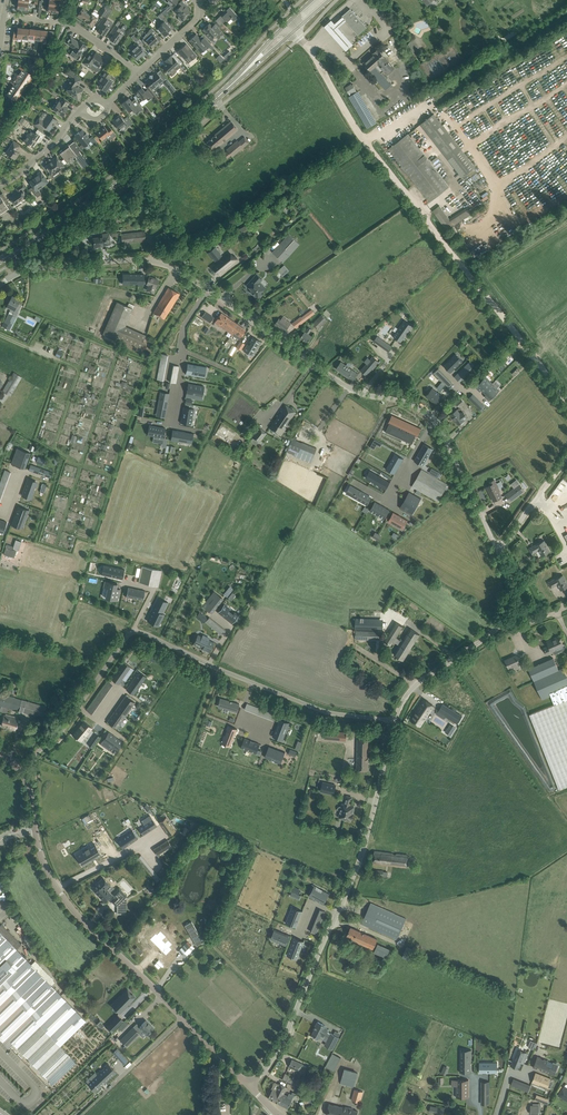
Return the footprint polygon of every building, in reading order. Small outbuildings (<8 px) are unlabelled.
[(186,5),(184,3),(182,0),(177,5),(179,7),(174,11),(179,16),(179,17),(178,19),(180,21),(183,21),(184,20),(186,18),(185,16),(190,12),(185,6),(186,5)] [(17,6),(17,11),(24,12),(28,12),(29,3),(28,3),(18,2),(18,6),(17,6)] [(102,18),(109,7),(106,6),(105,8),(104,7),(98,16),(102,18)] [(240,18),(233,11),(230,7),(224,13),(225,14),(222,17),(227,21),(230,18),(233,21),(240,18)] [(86,12),(86,11),(82,8),(77,16),(81,19),(86,22),(91,15),(86,12)] [(350,9),(341,16),(355,31),(356,33),(358,34),(358,35),(367,27),(366,26),(365,25),(364,23),(350,9)] [(168,20),(165,16),(161,12),(159,15),(164,21),(162,23),(162,24),(159,27),(160,27),(158,29),(165,36),(169,32),(168,31),(171,29),(165,22),(168,20)] [(92,27),(95,22),(98,18),(92,13),(91,15),(86,22),(85,22),(92,27)] [(338,24),(345,18),(341,14),(334,20),(331,17),(324,23),(346,48),(353,41),(338,24)] [(113,23),(110,21),(110,20),(104,16),(99,24),(102,26),(98,31),(104,36),(110,27),(113,23)] [(224,34),(223,33),(219,29),(217,31),(209,23),(203,30),(212,39),(215,42),(216,42),(217,40),(217,39),(215,36),(217,35),(220,38),(224,34)] [(121,28),(121,29),(118,26),(116,25),(110,32),(113,34),(110,39),(117,44),(123,34),(124,34),(126,32),(125,31),(127,28),(127,26),(125,25),(123,25),(121,28)] [(23,41),(24,28),(22,28),(18,28),(18,26),(14,26),(13,39),(16,39),(17,38),(22,39),(22,41),(23,41)] [(159,41),(155,37),(158,35),(152,28),(149,30),(149,31),(143,39),(146,42),(146,41),(152,48),(159,41)] [(51,43),(51,37),(53,38),(54,31),(46,30),(46,31),(42,30),(41,40),(46,41),(46,42),(51,43)] [(211,45),(207,40),(204,36),(201,39),(196,34),(189,40),(197,49),(201,53),(206,49),(211,45)] [(79,40),(78,43),(77,42),(77,41),(71,36),(66,43),(74,48),(70,55),(78,60),(81,55),(80,55),(86,45),(79,40)] [(411,53),(417,49),(411,41),(406,45),(411,53)] [(144,49),(142,47),(141,47),(139,45),(131,51),(134,54),(133,55),(137,59),(142,55),(143,56),(146,54),(143,50),(144,49)] [(197,56),(195,53),(191,49),(188,51),(184,46),(177,52),(181,56),(181,55),(185,59),(188,56),(191,60),(197,56)] [(394,68),(382,53),(378,49),(374,53),(375,55),(369,60),(367,59),(366,60),(367,62),(365,64),(370,70),(369,71),(373,75),(375,78),(381,84),(385,89),(391,84),(387,79),(381,73),(384,70),(387,74),(394,68)] [(229,51),(223,56),(227,60),(233,54),(229,51)] [(99,66),(101,63),(105,59),(96,52),(93,57),(89,54),(83,62),(90,67),(93,62),(99,66)] [(179,59),(177,61),(173,57),(173,58),(171,56),(165,61),(167,63),(163,67),(166,70),(166,71),(168,74),(169,73),(171,75),(173,75),(175,73),(176,71),(180,67),(180,65),(183,63),(179,59)] [(10,82),(14,84),(7,94),(16,100),(33,75),(20,67),(10,82)] [(76,76),(72,73),(66,69),(64,72),(67,74),(72,77),(67,84),(69,86),(66,90),(70,92),(69,94),(78,100),(82,95),(80,94),(83,90),(77,86),(80,82),(74,78),(76,76)] [(111,76),(104,71),(100,78),(103,80),(99,86),(106,91),(113,82),(109,79),(111,76)] [(170,82),(167,78),(164,74),(160,77),(156,72),(152,75),(153,75),(150,78),(149,77),(145,80),(153,90),(157,86),(157,85),(159,83),(159,84),(163,81),(173,93),(176,90),(170,82)] [(452,80),(450,78),(448,79),(431,90),(433,94),(438,91),(438,92),(446,87),(446,86),(451,83),(450,81),(452,80)] [(358,92),(353,85),(353,84),(346,88),(350,96),(368,128),(376,123),(359,91),(358,92)] [(153,96),(152,95),(149,91),(146,93),(142,88),(135,93),(138,98),(140,96),(143,100),(146,97),(148,100),(153,96)] [(69,103),(64,100),(62,98),(59,102),(56,100),(51,108),(53,109),(62,116),(68,108),(66,107),(69,103)] [(141,107),(140,105),(136,101),(133,103),(129,98),(122,103),(125,108),(129,112),(133,109),(135,112),(141,107)] [(58,121),(53,117),(48,114),(43,120),(39,117),(34,124),(43,130),(45,127),(50,130),(54,124),(55,125),(58,121)] [(448,159),(461,149),(434,114),(421,124),(448,159)] [(132,123),(131,121),(127,116),(123,120),(119,115),(112,121),(120,130),(126,125),(127,127),(132,123)] [(238,129),(235,125),(231,121),(215,135),(207,142),(212,149),(217,145),(218,146),(238,129)] [(116,135),(113,131),(109,127),(106,129),(104,126),(96,133),(100,137),(102,141),(103,142),(105,142),(108,140),(109,140),(113,137),(113,138),(116,135)] [(417,128),(410,133),(413,138),(420,133),(417,128)] [(44,134),(40,131),(38,130),(35,134),(30,130),(24,139),(23,140),(28,144),(29,143),(33,146),(37,140),(39,142),(44,134)] [(97,142),(96,140),(93,136),(89,139),(82,130),(79,132),(75,135),(78,139),(84,147),(88,144),(88,143),(90,141),(94,145),(97,142)] [(432,165),(411,138),(408,134),(394,145),(393,144),(392,145),(392,146),(389,149),(430,202),(449,186),(435,168),(432,165)] [(232,157),(249,143),(249,142),(245,137),(244,137),(238,142),(237,140),(226,150),(227,151),(224,154),(227,158),(231,155),(232,157)] [(81,150),(78,146),(75,141),(69,146),(69,145),(63,149),(59,152),(62,156),(64,159),(62,160),(64,164),(67,163),(67,164),(72,161),(71,159),(74,156),(76,159),(76,160),(83,169),(91,163),(84,153),(82,155),(79,151),(81,150)] [(8,150),(9,151),(8,154),(15,159),(19,153),(16,151),(17,150),(20,146),(13,142),(8,150)] [(65,167),(60,160),(57,156),(48,162),(49,163),(45,166),(52,176),(65,167)] [(48,182),(48,181),(45,177),(41,180),(38,176),(29,182),(33,187),(32,187),(34,189),(32,190),(37,197),(40,195),(41,193),(39,190),(43,187),(43,186),(48,182)] [(26,188),(25,187),(23,183),(17,187),(19,191),(10,197),(15,205),(28,197),(23,190),(26,188)] [(10,204),(7,200),(4,202),(1,197),(0,197),(0,213),(8,208),(10,210),(13,208),(10,204)] [(441,205),(434,210),(448,230),(473,213),(468,207),(451,219),(441,205)] [(174,238),(169,229),(155,237),(159,246),(174,238)] [(146,241),(145,235),(145,231),(121,234),(122,244),(146,241)] [(110,244),(109,236),(109,233),(99,234),(99,237),(93,238),(94,247),(100,246),(100,245),(110,244)] [(284,262),(285,260),(300,244),(289,234),(272,252),(284,262)] [(215,261),(222,256),(215,247),(208,253),(215,261)] [(237,259),(234,256),(230,260),(227,256),(217,264),(218,265),(214,269),(218,274),(223,270),(221,267),(226,264),(228,266),(232,263),(237,259)] [(284,265),(278,270),(283,276),(289,271),(284,265)] [(138,283),(138,274),(123,274),(123,280),(128,280),(128,283),(138,283)] [(148,282),(144,280),(144,274),(138,274),(138,283),(144,283),(144,282),(150,284),(148,291),(154,293),(158,280),(150,277),(148,282)] [(251,281),(247,285),(252,289),(251,290),(254,292),(253,293),(259,298),(262,294),(263,294),(262,292),(264,289),(261,286),(261,282),(263,280),(257,274),(250,280),(251,281)] [(165,320),(180,294),(168,287),(154,313),(165,320)] [(11,309),(2,326),(3,326),(9,329),(10,330),(16,317),(12,315),(16,307),(17,307),(17,305),(20,300),(12,296),(7,307),(11,309)] [(312,316),(310,313),(309,312),(307,314),(306,313),(302,317),(301,316),(292,323),(296,328),(297,329),(300,327),(299,326),(303,322),(304,323),(306,322),(305,321),(312,316)] [(239,339),(245,330),(221,313),(216,320),(222,325),(221,327),(239,339)] [(322,314),(312,324),(319,331),(322,328),(321,327),(328,320),(322,314)] [(395,315),(378,329),(382,334),(400,321),(395,315)] [(291,323),(287,320),(283,316),(281,319),(280,318),(276,324),(285,331),(291,323)] [(394,334),(393,336),(402,342),(403,341),(412,328),(413,326),(404,320),(403,321),(394,334)] [(136,341),(140,330),(139,329),(140,326),(131,323),(127,334),(131,336),(130,339),(136,341)] [(308,343),(311,338),(312,336),(308,334),(311,329),(309,327),(305,332),(305,331),(300,338),(308,343)] [(377,336),(373,341),(375,342),(387,351),(388,352),(392,346),(377,336)] [(253,356),(261,342),(252,337),(249,342),(250,343),(249,345),(247,344),(243,350),(253,356)] [(240,341),(236,347),(241,350),(245,344),(240,341)] [(359,343),(353,348),(357,353),(363,348),(359,343)] [(215,361),(220,351),(214,348),(213,351),(207,349),(206,351),(205,351),(203,355),(215,361)] [(227,365),(230,358),(224,355),(225,353),(220,351),(215,361),(223,364),(224,364),(227,365)] [(162,354),(157,379),(164,381),(169,355),(162,354)] [(463,361),(456,354),(453,357),(450,360),(449,360),(450,360),(447,363),(446,363),(444,365),(449,371),(449,370),(451,372),(451,373),(463,361),(463,360),(463,361)] [(373,357),(365,366),(370,371),(372,368),(373,369),(377,365),(376,364),(378,361),(373,357)] [(230,367),(230,368),(240,372),(243,364),(230,358),(227,365),(230,367)] [(460,382),(476,366),(471,360),(454,376),(454,377),(455,377),(458,380),(460,382)] [(352,369),(347,366),(341,361),(336,369),(353,381),(358,373),(352,369)] [(204,372),(205,367),(206,367),(207,367),(206,367),(188,363),(187,364),(188,364),(187,368),(186,374),(192,375),(193,375),(192,375),(192,374),(198,375),(198,376),(197,376),(204,378),(204,377),(205,377),(203,377),(204,372)] [(173,365),(171,382),(177,383),(179,365),(173,365)] [(9,396),(21,376),(14,372),(2,391),(9,396)] [(483,374),(474,383),(476,385),(476,386),(475,387),(480,391),(482,389),(484,391),(493,383),(488,379),(486,376),(485,377),(485,376),(483,374)] [(446,378),(442,382),(448,388),(452,384),(446,378)] [(203,396),(204,386),(188,383),(185,397),(194,399),(194,395),(203,396)] [(487,393),(484,396),(489,401),(500,390),(497,388),(493,384),(493,383),(484,391),(487,393)] [(438,401),(442,396),(443,396),(442,395),(439,393),(438,392),(437,392),(438,391),(436,390),(436,391),(433,389),(430,393),(429,392),(426,396),(425,396),(428,398),(430,399),(430,400),(431,401),(432,401),(434,403),(436,404),(435,404),(438,400),(438,401)] [(159,399),(162,400),(161,404),(159,404),(157,414),(165,415),(169,393),(160,392),(159,399)] [(296,412),(295,411),(285,405),(270,427),(282,436),(283,435),(287,428),(286,428),(296,412)] [(190,425),(193,408),(184,406),(181,423),(190,425)] [(463,412),(460,414),(457,410),(451,414),(458,424),(464,420),(467,418),(463,412)] [(392,415),(388,424),(389,424),(393,426),(390,434),(402,440),(404,435),(413,439),(411,444),(412,444),(415,436),(417,437),(421,428),(392,415)] [(164,438),(165,428),(149,425),(147,435),(148,435),(148,434),(159,436),(158,437),(164,438)] [(256,445),(258,442),(260,443),(267,433),(260,427),(252,437),(253,438),(251,441),(256,445)] [(194,433),(186,432),(177,430),(176,430),(172,429),(172,430),(175,430),(173,440),(171,440),(170,440),(178,442),(178,440),(191,443),(192,434),(193,434),(194,433)] [(293,439),(293,438),(287,453),(291,454),(293,449),(297,451),(295,456),(311,462),(317,448),(296,440),(297,438),(294,437),(293,439)] [(373,443),(367,454),(371,456),(377,446),(373,443)] [(424,443),(414,461),(423,466),(433,449),(424,443)] [(12,463),(11,464),(25,469),(25,468),(24,468),(26,461),(27,461),(27,462),(31,453),(20,449),(17,448),(12,463)] [(391,460),(386,469),(395,474),(398,468),(404,459),(394,453),(391,460)] [(45,459),(38,457),(36,462),(43,465),(45,459)] [(52,472),(31,464),(29,470),(50,478),(52,472)] [(0,482),(0,505),(11,471),(4,469),(0,482)] [(422,469),(412,487),(438,502),(448,484),(422,469)] [(432,469),(430,473),(438,477),(440,473),(432,469)] [(390,482),(370,470),(365,478),(386,489),(390,482)] [(28,479),(22,495),(31,498),(37,482),(28,479)] [(487,487),(488,487),(492,494),(491,495),(494,501),(502,497),(495,483),(487,487)] [(510,501),(524,490),(520,484),(506,495),(510,501)] [(372,497),(351,485),(350,485),(351,486),(348,492),(353,495),(352,496),(356,499),(357,500),(359,498),(362,500),(361,502),(367,505),(372,497)] [(421,499),(409,492),(401,508),(400,507),(400,508),(412,515),(412,514),(416,506),(414,505),(419,498),(421,499)] [(386,508),(380,504),(375,501),(375,502),(370,511),(371,510),(384,518),(384,519),(389,510),(390,510),(386,508)] [(29,510),(18,506),(11,525),(13,521),(23,525),(26,516),(29,510)] [(408,520),(393,512),(388,521),(400,528),(402,523),(405,525),(408,520)] [(19,550),(21,541),(16,540),(13,548),(19,550)] [(540,542),(529,548),(532,554),(537,551),(539,550),(542,556),(550,552),(544,541),(541,542),(540,542)] [(12,549),(13,546),(6,544),(5,547),(6,547),(4,554),(14,558),(17,551),(12,549)] [(107,566),(105,575),(122,579),(123,579),(121,578),(123,569),(124,570),(125,569),(107,566)] [(159,586),(163,570),(142,566),(139,582),(159,586)] [(566,587),(566,582),(563,575),(560,576),(548,582),(551,588),(556,585),(558,584),(561,590),(566,587)] [(120,591),(116,590),(117,584),(105,581),(104,587),(108,588),(105,598),(118,601),(120,591)] [(176,582),(172,590),(177,593),(181,585),(176,582)] [(228,596),(234,588),(230,586),(224,594),(228,596)] [(126,597),(127,596),(143,599),(142,601),(143,601),(145,591),(128,587),(126,597)] [(211,612),(222,598),(215,593),(212,596),(211,595),(206,602),(208,604),(205,607),(211,612)] [(153,609),(147,621),(159,626),(165,614),(164,614),(163,613),(167,606),(166,606),(162,603),(162,602),(158,599),(159,598),(158,598),(154,606),(153,609)] [(224,604),(225,604),(224,604),(217,612),(218,613),(218,612),(221,615),(223,616),(232,623),(231,623),(232,624),(239,615),(238,615),(234,612),(233,614),(228,610),(229,609),(224,604)] [(203,623),(207,618),(202,614),(198,619),(203,623)] [(380,619),(356,618),(356,628),(380,629),(380,619)] [(396,636),(399,631),(402,626),(396,622),(392,626),(389,632),(396,636)] [(420,634),(415,631),(410,628),(402,641),(412,647),(420,634)] [(381,640),(381,631),(356,630),(356,639),(381,640)] [(391,645),(396,636),(389,632),(388,633),(385,639),(384,641),(391,645)] [(196,638),(195,639),(196,639),(195,641),(194,641),(193,644),(210,652),(212,648),(211,648),(212,646),(213,646),(215,642),(207,639),(208,637),(203,635),(200,640),(196,638)] [(565,649),(563,645),(561,640),(561,639),(561,638),(560,638),(559,636),(547,642),(549,647),(545,649),(547,655),(554,652),(554,654),(565,649)] [(403,660),(412,647),(402,641),(394,654),(403,660)] [(520,663),(519,660),(516,655),(505,660),(509,668),(520,663)] [(563,668),(559,670),(553,658),(529,669),(543,699),(551,696),(554,705),(530,715),(559,790),(566,787),(566,677),(563,668)] [(119,684),(126,673),(130,676),(132,672),(129,670),(131,667),(123,661),(111,678),(119,684)] [(135,680),(127,690),(134,695),(147,677),(139,671),(133,679),(135,680)] [(106,680),(88,711),(95,715),(113,684),(106,680)] [(0,693),(0,706),(1,706),(0,709),(7,711),(8,708),(12,709),(16,698),(0,693)] [(133,705),(135,703),(135,702),(134,703),(125,697),(126,696),(125,696),(116,709),(125,714),(126,715),(125,714),(132,704),(133,705)] [(16,698),(12,709),(42,718),(45,707),(16,698)] [(220,698),(223,699),(221,707),(237,712),(239,704),(220,698)] [(432,710),(434,706),(423,699),(415,711),(416,712),(410,719),(421,727),(424,721),(423,721),(431,710),(432,710)] [(458,723),(462,716),(448,707),(444,715),(458,723)] [(110,722),(116,727),(125,714),(116,709),(107,721),(109,723),(110,722)] [(16,717),(11,715),(6,714),(5,716),(4,715),(2,722),(2,723),(2,725),(15,729),(15,728),(16,728),(17,728),(18,726),(17,725),(16,725),(17,719),(16,719),(16,717)] [(290,723),(289,723),(280,719),(276,727),(277,727),(274,734),(273,736),(273,737),(273,736),(282,740),(283,740),(290,723)] [(83,721),(72,734),(76,738),(81,741),(92,728),(83,721)] [(229,726),(223,741),(231,745),(237,729),(229,726)] [(324,739),(346,741),(347,732),(325,730),(324,739)] [(123,742),(109,732),(108,732),(109,732),(100,744),(105,748),(108,743),(112,747),(111,748),(116,751),(117,751),(116,751),(122,742),(123,742)] [(245,738),(241,748),(242,746),(257,752),(256,754),(257,753),(260,755),(262,751),(258,750),(260,744),(245,738)] [(265,757),(271,759),(272,756),(282,760),(285,753),(273,747),(272,749),(269,748),(266,753),(267,754),(266,757),(265,757)] [(290,748),(288,754),(296,757),(298,751),(290,748)] [(58,753),(55,759),(73,766),(75,760),(58,753)] [(334,793),(336,785),(323,782),(321,790),(334,793)] [(339,817),(345,819),(351,820),(351,819),(352,819),(353,814),(352,814),(354,807),(350,806),(352,797),(347,796),(345,804),(343,804),(342,806),(341,806),(339,807),(338,807),(338,808),(338,810),(339,811),(341,812),(339,817)] [(132,813),(138,810),(133,798),(126,801),(127,805),(124,806),(125,809),(129,807),(132,813)] [(147,804),(144,806),(149,814),(150,813),(152,815),(153,814),(147,804)] [(143,824),(138,827),(143,835),(157,826),(150,815),(145,818),(148,822),(144,825),(143,824)] [(166,817),(159,822),(160,824),(168,836),(176,831),(172,826),(171,827),(168,822),(169,821),(166,817)] [(132,830),(117,840),(117,841),(118,840),(123,848),(123,849),(138,839),(137,838),(132,831),(132,830)] [(106,831),(98,835),(105,847),(113,843),(106,831)] [(159,846),(153,849),(157,855),(168,848),(171,846),(170,844),(168,840),(160,845),(161,845),(159,846)] [(88,847),(76,855),(78,858),(82,866),(101,855),(95,843),(88,847)] [(408,855),(380,851),(375,851),(373,863),(378,864),(407,868),(407,865),(415,866),(416,858),(408,857),(408,855)] [(105,902),(109,898),(112,895),(105,889),(110,885),(103,877),(96,884),(92,888),(105,902)] [(294,886),(291,891),(295,893),(296,893),(299,894),(301,890),(294,886)] [(118,904),(127,896),(119,888),(114,893),(118,896),(114,900),(118,904)] [(318,890),(318,891),(314,888),(313,890),(310,896),(309,895),(309,896),(323,904),(329,894),(328,893),(325,891),(325,892),(323,891),(322,893),(320,892),(320,891),(319,891),(318,890)] [(406,919),(376,905),(371,903),(362,924),(397,939),(406,919)] [(296,927),(303,911),(292,907),(290,912),(293,913),(291,917),(288,916),(285,923),(296,927)] [(320,908),(311,931),(317,934),(326,911),(320,908)] [(196,946),(203,942),(191,922),(185,926),(196,946)] [(5,1039),(3,1041),(8,1047),(9,1046),(13,1042),(52,1084),(75,1061),(60,1045),(86,1020),(61,995),(17,949),(21,944),(1,924),(0,925),(0,1035),(5,1039)] [(378,939),(356,929),(351,927),(347,935),(353,938),(352,939),(373,949),(378,939)] [(285,945),(289,937),(275,931),(272,939),(285,945)] [(297,959),(304,941),(294,937),(287,955),(288,953),(298,957),(297,959)] [(178,951),(185,957),(194,948),(188,941),(178,951)] [(169,960),(173,956),(175,954),(166,945),(165,946),(160,942),(154,948),(158,952),(159,951),(165,958),(166,957),(169,960)] [(390,949),(378,944),(374,953),(386,958),(390,949)] [(402,957),(414,962),(418,952),(407,947),(402,957)] [(372,965),(369,963),(366,961),(363,967),(369,971),(372,965)] [(130,992),(128,990),(127,989),(121,996),(121,997),(112,1006),(120,1013),(128,1004),(128,1003),(130,1002),(135,997),(132,994),(132,995),(130,993),(130,992)] [(111,1033),(118,1026),(112,1020),(105,1027),(111,1033)] [(147,1034),(149,1032),(153,1028),(151,1025),(149,1025),(145,1022),(146,1021),(137,1030),(133,1027),(124,1036),(120,1040),(128,1048),(132,1044),(130,1043),(140,1033),(143,1037),(147,1034)] [(325,1027),(326,1026),(318,1022),(314,1029),(315,1029),(313,1034),(313,1035),(312,1037),(318,1040),(319,1038),(321,1034),(324,1035),(324,1034),(329,1037),(325,1045),(333,1049),(339,1037),(331,1033),(331,1034),(328,1032),(329,1030),(327,1029),(327,1028),(325,1027)] [(524,1064),(528,1053),(521,1050),(521,1049),(518,1055),(516,1054),(514,1059),(513,1059),(511,1066),(519,1069),(520,1065),(521,1063),(524,1064)] [(472,1063),(472,1050),(464,1050),(464,1051),(461,1051),(461,1065),(460,1065),(460,1072),(471,1072),(471,1065),(469,1065),(469,1063),(472,1063)] [(333,1052),(326,1066),(335,1070),(342,1057),(333,1052)] [(541,1058),(542,1058),(537,1056),(533,1067),(537,1069),(538,1067),(540,1068),(540,1070),(554,1075),(555,1072),(556,1073),(558,1067),(552,1065),(553,1062),(544,1059),(541,1058)] [(303,1064),(297,1061),(292,1059),(289,1066),(300,1071),(303,1064)] [(480,1063),(480,1062),(479,1062),(479,1073),(480,1073),(480,1072),(497,1072),(497,1073),(497,1062),(497,1065),(491,1065),(491,1063),(485,1063),(480,1063)] [(110,1067),(111,1066),(108,1063),(104,1067),(104,1068),(102,1070),(101,1070),(97,1074),(104,1082),(105,1083),(108,1081),(107,1081),(108,1080),(109,1079),(110,1078),(111,1077),(112,1076),(112,1077),(117,1072),(113,1069),(110,1067)] [(341,1083),(354,1087),(358,1073),(344,1069),(341,1083)] [(548,1087),(551,1079),(536,1072),(532,1082),(539,1085),(540,1084),(548,1087)] [(97,1074),(96,1073),(93,1076),(92,1075),(88,1079),(86,1081),(88,1082),(87,1083),(95,1092),(102,1085),(101,1084),(104,1082),(97,1074)] [(286,1082),(298,1088),(301,1082),(289,1076),(286,1082)] [(512,1085),(529,1092),(532,1085),(515,1078),(512,1085)] [(469,1086),(469,1080),(452,1080),(452,1086),(456,1086),(459,1086),(459,1091),(456,1091),(456,1097),(467,1097),(467,1086),(469,1086)] [(491,1081),(482,1081),(482,1104),(490,1104),(491,1081)] [(288,1087),(285,1086),(280,1083),(276,1090),(273,1089),(268,1098),(278,1103),(284,1093),(284,1094),(288,1087)] [(564,1086),(558,1095),(566,1101),(566,1088),(564,1086)] [(304,1090),(299,1088),(296,1094),(301,1097),(304,1090)] [(352,1100),(360,1102),(363,1091),(355,1089),(352,1100)] [(288,1095),(284,1094),(284,1093),(278,1103),(288,1108),(294,1096),(289,1093),(288,1095)] [(306,1100),(314,1104),(317,1097),(310,1093),(306,1100)] [(326,1114),(327,1114),(357,1114),(358,1111),(353,1110),(354,1108),(350,1107),(349,1109),(329,1104),(326,1114)] [(539,1114),(539,1112),(539,1105),(530,1105),(530,1114),(539,1114)] [(431,1106),(429,1112),(443,1114),(445,1109),(431,1106)]
